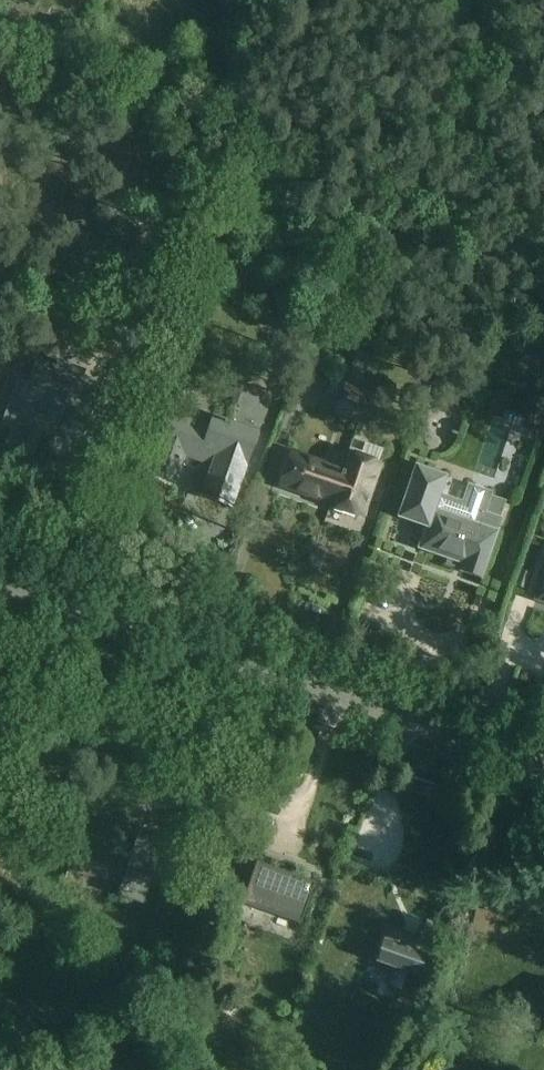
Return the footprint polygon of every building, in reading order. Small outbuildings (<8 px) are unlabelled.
[(78,460),(103,377),(61,364),(55,383),(37,377),(34,388),(21,385),(15,405),(0,400),(0,436),(78,460)] [(203,499),(240,512),(267,437),(216,418),(213,425),(171,409),(148,471),(181,483),(191,457),(215,466),(203,499)] [(277,492),(367,524),(389,463),(352,451),(347,469),(293,450),(277,492)] [(465,577),(487,584),(515,499),(471,484),(465,502),(451,498),(456,481),(422,469),(404,522),(427,530),(421,551),(468,566),(465,577)] [(68,877),(149,907),(172,845),(142,833),(138,844),(87,825),(68,877)] [(258,863),(243,906),(299,927),(315,884),(258,863)] [(415,986),(419,972),(436,977),(451,927),(424,919),(416,946),(387,937),(379,962),(395,966),(391,978),(415,986)]
